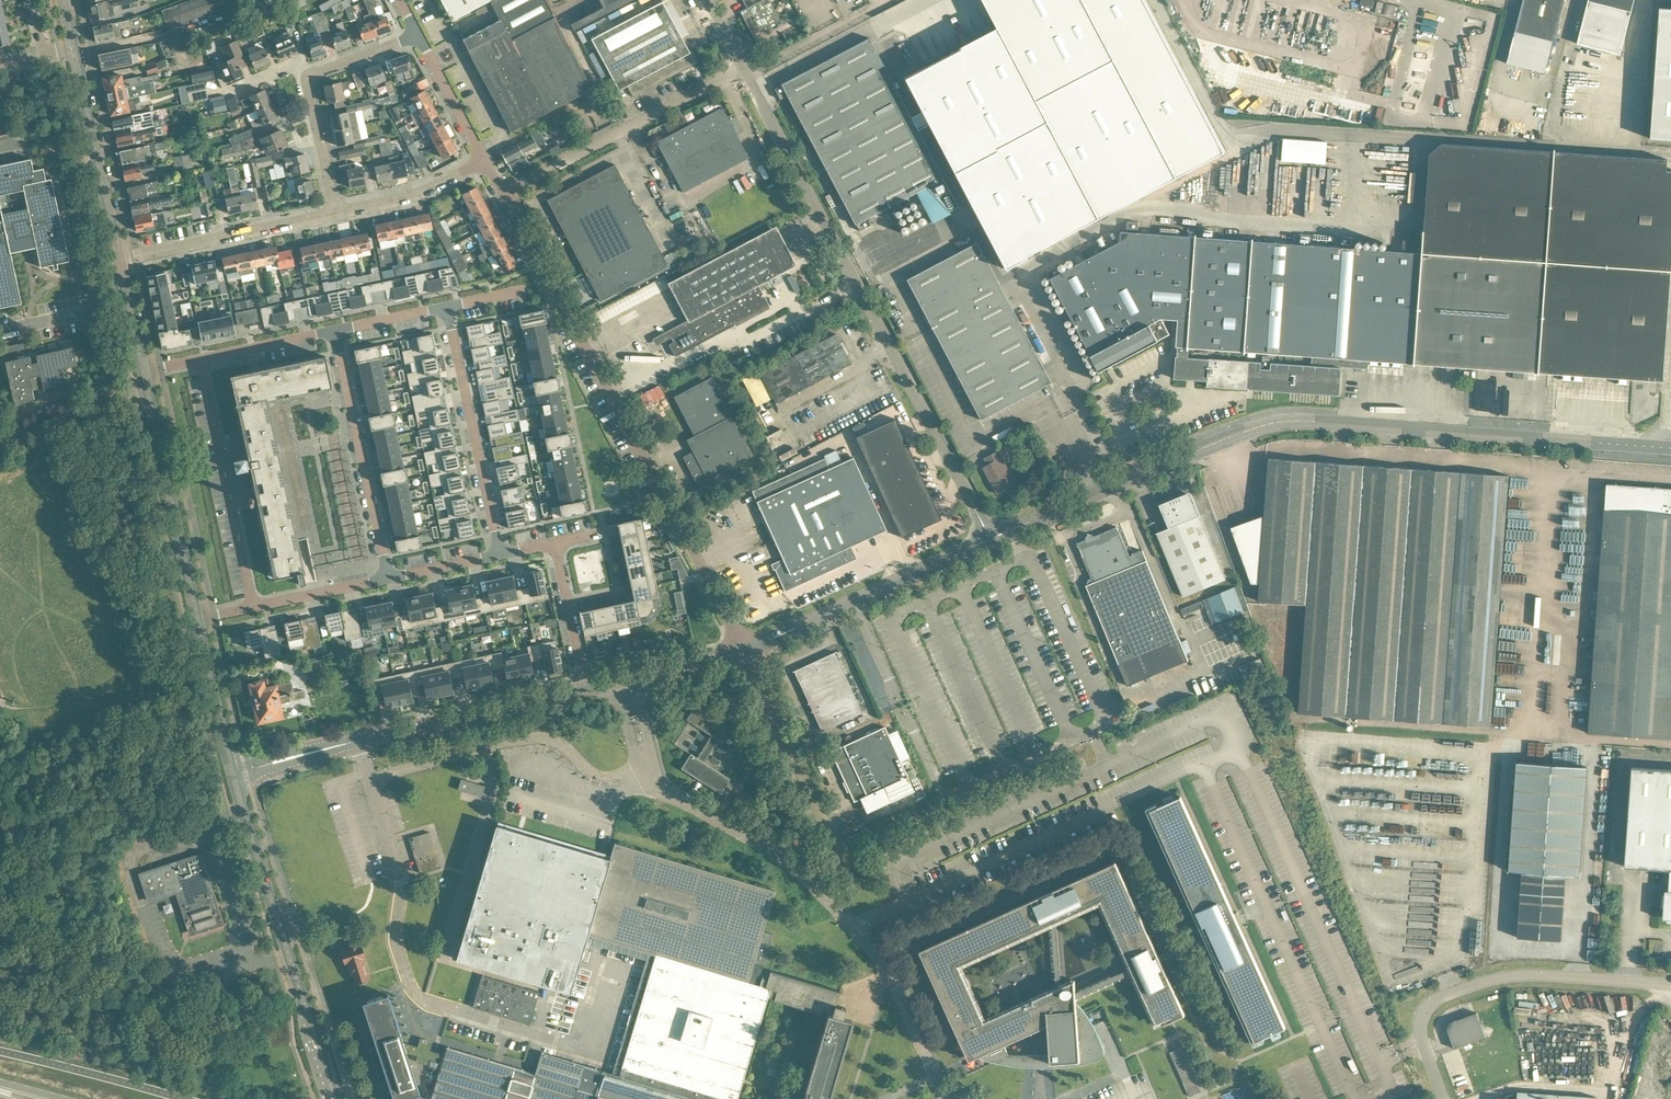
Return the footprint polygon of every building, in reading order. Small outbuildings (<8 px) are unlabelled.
[(88,5),(91,20),(102,18),(108,17),(115,15),(113,6),(121,4),(120,0),(111,0),(99,3),(88,5)] [(167,28),(217,9),(216,6),(233,0),(190,0),(161,11),(167,28)] [(259,11),(267,7),(264,0),(254,0),(259,11)] [(345,10),(351,7),(348,0),(345,0),(331,7),(335,15),(345,10)] [(369,14),(377,35),(391,30),(385,13),(378,16),(373,4),(377,2),(376,0),(364,0),(363,0),(366,7),(369,14)] [(500,20),(505,31),(506,30),(510,37),(553,14),(545,0),(441,0),(452,21),(489,1),(500,20)] [(746,8),(740,11),(752,35),(780,20),(770,0),(742,0),(746,8)] [(904,78),(922,112),(911,118),(917,130),(928,124),(1004,268),(1226,152),(1146,0),(985,0),(1000,27),(904,78)] [(1360,5),(1373,9),(1374,2),(1366,0),(1361,0),(1360,5)] [(1507,64),(1546,74),(1565,0),(1523,0),(1507,64)] [(1577,43),(1620,54),(1631,12),(1634,0),(1588,0),(1588,1),(1577,43)] [(1400,7),(1378,1),(1375,12),(1397,18),(1400,7)] [(698,62),(692,52),(692,51),(689,52),(662,2),(591,39),(614,80),(619,90),(627,86),(633,96),(698,62)] [(283,5),(286,11),(284,12),(290,24),(297,20),(289,3),(283,5)] [(351,7),(345,10),(349,21),(356,19),(351,7)] [(1660,8),(1651,139),(1670,140),(1670,9),(1660,8)] [(322,11),(317,13),(323,29),(326,38),(331,36),(336,50),(351,44),(343,21),(336,24),(339,33),(332,36),(329,28),(322,11)] [(317,13),(311,15),(313,20),(317,31),(323,29),(317,13)] [(377,35),(369,14),(363,16),(366,24),(358,26),(363,40),(364,40),(365,42),(372,39),(371,37),(377,35)] [(505,31),(500,20),(463,39),(464,42),(462,44),(464,49),(467,47),(469,50),(468,51),(504,119),(511,132),(592,88),(553,14),(510,37),(506,30),(505,31)] [(313,20),(311,15),(297,20),(299,25),(313,20)] [(93,27),(96,42),(121,37),(119,28),(130,26),(129,20),(93,27)] [(247,27),(249,31),(253,39),(264,34),(259,22),(247,27)] [(0,29),(0,46),(10,44),(6,28),(0,29)] [(274,43),(276,48),(281,58),(297,51),(290,36),(274,43)] [(168,38),(160,42),(166,57),(175,54),(168,38)] [(308,43),(313,58),(326,53),(321,39),(321,38),(319,39),(308,43)] [(958,207),(943,178),(917,130),(911,118),(869,38),(781,84),(781,85),(775,89),(780,99),(787,95),(855,225),(856,224),(859,231),(873,224),(869,217),(924,188),(949,212),(958,207)] [(243,55),(239,45),(237,41),(222,47),(228,61),(219,65),(226,81),(236,77),(238,78),(240,77),(241,75),(243,74),(240,68),(248,65),(244,57),(243,55)] [(249,55),(251,59),(253,64),(255,69),(270,62),(262,42),(255,45),(258,51),(249,55)] [(99,54),(102,70),(133,64),(131,54),(140,52),(139,46),(99,54)] [(249,55),(244,57),(248,65),(248,66),(253,64),(251,59),(249,55)] [(403,71),(407,80),(414,78),(406,55),(391,60),(395,74),(403,71)] [(158,71),(156,63),(145,67),(147,74),(158,71)] [(365,69),(369,80),(371,85),(386,80),(380,64),(365,69)] [(213,67),(191,72),(194,84),(215,79),(213,67)] [(353,74),(356,84),(358,89),(365,86),(360,71),(353,74)] [(685,74),(679,76),(682,82),(688,79),(685,74)] [(105,86),(106,91),(153,81),(159,80),(158,75),(140,79),(139,76),(122,80),(121,75),(104,78),(104,80),(103,82),(104,85),(105,86)] [(153,81),(106,91),(107,92),(106,93),(106,96),(108,97),(109,102),(149,94),(155,92),(154,92),(152,82),(153,81)] [(328,103),(344,99),(342,90),(349,88),(348,81),(325,86),(328,103)] [(385,83),(392,104),(398,101),(391,81),(385,83)] [(401,91),(405,98),(420,90),(416,83),(401,91)] [(206,89),(196,91),(187,93),(189,103),(208,99),(206,89)] [(253,104),(256,110),(270,104),(264,90),(241,100),(244,108),(253,104)] [(414,103),(417,110),(431,102),(432,102),(432,101),(430,96),(427,95),(425,90),(415,96),(409,99),(412,104),(414,103)] [(149,94),(109,102),(110,108),(109,109),(110,112),(111,113),(112,115),(122,112),(129,111),(128,105),(140,102),(150,100),(149,94)] [(226,100),(231,111),(232,113),(240,110),(237,103),(239,102),(236,95),(226,100)] [(225,100),(213,102),(215,112),(227,109),(225,100)] [(372,108),(371,101),(356,104),(357,111),(372,108)] [(417,110),(424,122),(438,114),(432,103),(432,102),(417,110)] [(270,104),(256,110),(247,114),(253,129),(277,119),(270,104)] [(388,109),(394,121),(400,118),(394,106),(388,109)] [(749,158),(736,134),(731,124),(738,120),(734,113),(727,117),(722,107),(656,142),(683,192),(749,158)] [(115,130),(125,127),(134,126),(133,123),(136,122),(138,131),(154,127),(150,111),(141,113),(112,119),(115,130)] [(334,129),(334,130),(358,125),(355,112),(348,114),(348,112),(331,115),(332,123),(331,123),(331,125),(332,128),(333,130),(334,129)] [(424,122),(430,133),(444,126),(444,123),(442,118),(439,117),(438,114),(424,122)] [(568,118),(561,121),(565,128),(572,125),(568,118)] [(353,142),(355,149),(363,147),(363,146),(381,143),(379,136),(361,140),(358,125),(334,130),(334,132),(333,132),(333,133),(334,137),(335,138),(336,138),(337,145),(353,142)] [(398,129),(401,134),(407,130),(405,125),(398,129)] [(162,126),(155,128),(132,133),(132,132),(116,136),(117,139),(115,141),(116,145),(118,146),(118,147),(134,144),(134,146),(143,144),(142,138),(163,134),(162,126)] [(430,133),(436,145),(450,138),(444,126),(430,133)] [(241,141),(241,143),(245,151),(263,143),(264,146),(267,145),(270,153),(281,148),(281,149),(283,148),(283,147),(288,145),(281,129),(273,133),(271,128),(254,135),(241,141)] [(231,145),(241,143),(241,141),(254,135),(251,129),(229,139),(231,145)] [(403,139),(407,146),(414,142),(407,130),(401,134),(403,139)] [(532,136),(502,152),(507,163),(545,142),(539,131),(532,136)] [(450,138),(436,145),(442,157),(456,150),(450,138)] [(1285,139),(1284,161),(1327,164),(1329,142),(1285,139)] [(151,159),(157,158),(156,150),(165,148),(163,141),(119,151),(122,164),(146,159),(146,161),(152,160),(151,159)] [(387,155),(385,142),(379,144),(382,157),(387,155)] [(407,146),(413,157),(420,154),(415,146),(414,143),(414,142),(407,146)] [(546,146),(548,150),(549,152),(550,152),(551,154),(559,150),(556,142),(546,146)] [(241,143),(231,145),(231,146),(233,156),(244,154),(241,143)] [(1048,272),(1100,371),(1170,334),(1162,319),(1174,319),(1173,328),(1178,329),(1176,346),(1178,346),(1177,356),(1176,356),(1174,378),(1208,381),(1207,386),(1336,395),(1338,370),(1332,370),(1332,367),(1271,362),(1271,369),(1261,368),(1262,362),(1209,358),(1188,357),(1189,347),(1312,356),(1311,365),(1332,366),(1332,370),(1338,370),(1338,366),(1368,369),(1369,360),(1663,381),(1670,270),(1670,171),(1667,170),(1668,159),(1442,143),(1430,154),(1424,230),(1422,253),(1253,241),(1254,239),(1253,239),(1253,241),(1196,237),(1197,235),(1196,235),(1196,237),(1121,231),(1121,242),(1060,274),(1057,267),(1048,272)] [(356,156),(354,149),(339,152),(340,159),(356,156)] [(388,156),(389,164),(392,178),(408,175),(407,170),(412,168),(407,152),(388,156)] [(420,154),(413,157),(420,169),(428,164),(422,153),(420,154)] [(172,158),(175,170),(193,167),(190,154),(172,158)] [(305,154),(285,158),(286,166),(290,165),(292,174),(309,170),(305,154)] [(273,164),(273,161),(271,155),(255,158),(257,167),(273,164)] [(20,247),(21,251),(27,249),(26,246),(27,245),(36,244),(41,267),(53,264),(54,269),(59,268),(58,263),(69,261),(61,221),(67,219),(66,213),(59,214),(52,178),(46,179),(44,168),(34,170),(31,158),(0,165),(0,195),(24,190),(28,208),(2,214),(0,203),(0,308),(22,303),(10,249),(20,247)] [(524,158),(509,165),(511,171),(526,163),(524,158)] [(155,161),(134,166),(123,168),(126,181),(142,177),(141,174),(155,171),(154,166),(156,166),(155,161)] [(251,174),(252,178),(258,176),(255,162),(249,163),(251,174)] [(370,176),(368,165),(355,168),(354,162),(339,165),(342,180),(349,179),(351,187),(358,186),(359,189),(365,187),(365,184),(366,184),(365,177),(370,176)] [(374,164),(368,165),(370,176),(376,175),(378,182),(392,178),(389,164),(375,167),(374,164)] [(614,164),(547,200),(560,225),(557,227),(562,235),(565,233),(574,250),(641,214),(614,164)] [(234,165),(227,166),(231,185),(238,184),(234,165)] [(215,186),(212,169),(202,172),(206,188),(215,186)] [(127,187),(130,200),(147,196),(146,192),(160,189),(159,183),(161,182),(160,180),(127,187)] [(297,192),(288,193),(289,200),(300,198),(300,201),(306,200),(306,197),(314,195),(311,180),(295,184),(297,192)] [(261,185),(265,200),(273,198),(270,183),(261,185)] [(243,210),(239,190),(238,187),(230,188),(232,197),(225,199),(226,203),(227,205),(229,214),(243,210)] [(253,187),(239,190),(243,210),(259,207),(255,192),(254,192),(253,187)] [(462,195),(469,207),(483,200),(476,187),(462,195)] [(172,195),(131,204),(133,216),(149,212),(148,208),(173,202),(172,195)] [(469,207),(475,219),(489,211),(483,200),(469,207)] [(706,205),(702,207),(708,218),(712,216),(706,205)] [(475,219),(481,231),(495,223),(489,211),(475,219)] [(429,213),(415,216),(419,232),(432,229),(429,213)] [(151,214),(144,215),(134,218),(134,219),(133,221),(134,223),(135,224),(137,231),(147,228),(147,231),(166,226),(164,218),(153,221),(151,214)] [(641,214),(574,250),(585,271),(594,266),(596,270),(598,269),(601,273),(623,262),(634,283),(668,265),(641,214)] [(415,216),(402,219),(407,241),(419,239),(418,232),(419,232),(415,216)] [(433,226),(439,223),(438,217),(431,218),(433,226)] [(389,222),(392,238),(393,238),(394,244),(407,241),(402,219),(389,222)] [(394,244),(392,238),(389,222),(376,225),(378,235),(381,248),(394,245),(394,244)] [(1128,222),(1127,229),(1138,230),(1139,223),(1128,222)] [(439,223),(433,226),(436,231),(439,238),(446,234),(442,228),(439,223)] [(481,231),(488,243),(502,235),(495,223),(481,231)] [(774,230),(672,284),(691,319),(687,321),(688,324),(669,334),(671,337),(673,342),(670,344),(675,356),(698,343),(770,306),(759,285),(758,286),(757,283),(792,264),(774,230)] [(1109,232),(1095,239),(1101,249),(1108,245),(1114,242),(1109,232)] [(367,233),(353,236),(356,252),(370,250),(369,244),(367,233)] [(488,257),(488,258),(508,247),(502,235),(488,243),(479,247),(485,258),(488,257)] [(353,236),(340,239),(344,255),(356,252),(353,236)] [(1342,237),(1342,244),(1353,245),(1354,238),(1342,237)] [(340,239),(327,242),(331,257),(344,255),(340,239)] [(314,242),(314,244),(318,260),(323,259),(325,268),(333,267),(331,257),(327,242),(322,243),(322,241),(314,242)] [(443,245),(446,250),(452,246),(450,241),(443,245)] [(906,279),(980,420),(1051,382),(977,242),(906,279)] [(318,260),(314,244),(301,247),(302,251),(298,252),(302,272),(312,270),(310,262),(318,260)] [(276,246),(262,249),(266,264),(278,262),(279,261),(277,252),(276,246)] [(452,246),(446,250),(448,255),(455,251),(452,246)] [(508,247),(488,258),(494,270),(501,266),(503,271),(514,266),(511,260),(514,258),(508,247)] [(262,249),(249,252),(252,267),(266,264),(262,249)] [(290,250),(277,252),(279,261),(278,262),(280,268),(293,265),(290,250)] [(236,254),(240,270),(241,275),(253,272),(252,267),(249,252),(236,254)] [(226,273),(240,270),(236,254),(223,257),(226,273)] [(215,259),(203,262),(207,281),(207,284),(225,281),(222,266),(216,267),(215,259)] [(187,273),(190,285),(190,288),(197,286),(197,284),(207,281),(203,262),(191,265),(193,272),(187,273)] [(587,276),(581,279),(590,294),(595,291),(600,301),(614,293),(612,291),(615,289),(617,292),(634,283),(623,262),(601,273),(598,269),(596,270),(594,266),(585,271),(587,276)] [(455,268),(459,274),(465,270),(462,264),(455,268)] [(426,273),(415,275),(419,294),(420,294),(443,289),(443,287),(451,285),(449,276),(455,275),(451,267),(438,270),(440,279),(428,282),(426,273)] [(146,276),(149,288),(168,283),(168,284),(172,283),(169,269),(155,272),(155,274),(146,276)] [(465,270),(459,274),(461,278),(468,275),(465,270)] [(378,273),(362,276),(363,283),(380,279),(378,273)] [(392,280),(377,283),(378,291),(385,290),(387,299),(395,297),(395,299),(419,294),(415,275),(405,277),(407,286),(394,289),(392,280)] [(354,276),(349,277),(350,286),(358,284),(363,283),(362,276),(357,277),(354,276)] [(342,281),(336,282),(337,289),(343,288),(350,286),(349,277),(344,278),(342,281)] [(149,288),(151,299),(171,295),(168,284),(168,283),(149,288)] [(349,289),(338,291),(342,311),(343,311),(342,310),(366,305),(366,304),(373,302),(371,293),(378,291),(377,283),(361,286),(363,295),(350,298),(349,289)] [(305,288),(307,295),(317,292),(315,286),(305,288)] [(315,296),(300,300),(301,308),(308,306),(310,316),(318,314),(318,316),(342,310),(342,311),(338,291),(328,294),(330,303),(317,305),(315,296)] [(151,299),(154,310),(173,306),(171,295),(151,299)] [(301,308),(300,300),(284,303),(286,312),(273,315),(271,306),(260,308),(265,327),(289,322),(289,320),(296,318),(294,309),(301,308)] [(242,309),(241,302),(233,304),(234,311),(242,309)] [(154,310),(156,321),(176,317),(173,306),(154,310)] [(235,312),(238,325),(259,321),(256,308),(235,312)] [(519,315),(522,327),(546,321),(545,321),(543,310),(519,315)] [(219,313),(220,317),(224,336),(236,334),(231,311),(219,313)] [(156,321),(159,332),(178,328),(176,317),(156,321)] [(220,317),(209,319),(213,338),(224,336),(220,317)] [(823,323),(821,318),(820,317),(813,321),(816,327),(823,323)] [(213,338),(209,319),(198,322),(202,341),(213,338)] [(524,337),(525,338),(547,333),(547,332),(546,333),(544,322),(546,322),(546,321),(522,327),(523,327),(525,337),(524,337)] [(471,349),(502,342),(500,331),(486,334),(483,323),(483,322),(466,326),(466,327),(468,336),(469,340),(472,340),(473,339),(475,348),(473,348),(471,349)] [(195,327),(189,329),(192,338),(198,337),(195,327)] [(178,328),(159,332),(161,344),(167,342),(168,349),(193,343),(199,341),(199,340),(198,341),(198,337),(192,338),(189,329),(178,331),(178,328)] [(405,364),(416,361),(432,357),(431,350),(432,350),(431,344),(434,343),(432,334),(432,333),(412,338),(414,349),(402,351),(405,364)] [(527,348),(527,349),(549,344),(547,333),(525,338),(527,348)] [(759,373),(772,398),(775,403),(851,363),(835,333),(759,373)] [(475,371),(507,364),(505,354),(490,357),(488,346),(502,343),(502,342),(471,349),(473,359),(474,362),(478,361),(480,370),(475,371)] [(529,359),(529,360),(552,355),(551,355),(549,344),(527,349),(528,349),(530,359),(529,359)] [(357,361),(357,362),(381,357),(379,345),(355,350),(357,361)] [(44,392),(60,388),(60,387),(58,387),(53,365),(75,360),(75,362),(77,362),(73,347),(36,355),(38,363),(32,364),(30,356),(5,362),(5,363),(6,362),(16,406),(15,406),(15,407),(35,399),(32,387),(36,386),(36,385),(43,383),(44,392)] [(532,371),(554,366),(551,356),(552,355),(529,360),(530,360),(532,371)] [(292,439),(283,396),(332,386),(326,356),(261,370),(260,369),(249,372),(249,373),(231,377),(237,404),(238,404),(248,448),(250,458),(246,459),(245,457),(234,460),(237,471),(248,468),(248,467),(252,466),(276,578),(297,574),(300,584),(306,583),(304,572),(297,540),(313,537),(292,439)] [(410,386),(421,383),(437,380),(437,379),(435,373),(437,372),(436,366),(438,366),(436,357),(437,357),(436,356),(432,357),(416,361),(419,371),(407,373),(410,386)] [(1262,367),(1270,368),(1270,356),(1263,356),(1262,367)] [(359,362),(361,373),(382,368),(380,357),(381,357),(357,362),(359,362)] [(483,384),(485,393),(512,387),(510,376),(495,379),(493,368),(507,365),(507,364),(475,371),(476,371),(478,381),(479,385),(481,384),(483,384)] [(533,382),(557,377),(556,377),(554,367),(554,366),(532,371),(534,382),(533,382)] [(361,373),(363,384),(385,379),(382,368),(361,373)] [(682,456),(702,493),(730,478),(726,470),(753,455),(712,376),(674,396),(694,435),(686,439),(693,451),(682,456)] [(533,382),(536,394),(560,388),(559,388),(557,377),(533,382)] [(412,396),(414,408),(442,402),(440,395),(442,395),(441,389),(443,388),(441,379),(441,378),(437,379),(437,380),(421,383),(423,393),(412,396)] [(363,384),(366,395),(387,390),(385,379),(363,384)] [(485,416),(517,409),(517,408),(502,412),(500,401),(514,398),(512,387),(485,393),(487,402),(485,402),(482,403),(483,406),(485,416)] [(539,404),(539,405),(561,400),(561,399),(561,400),(559,389),(560,389),(560,388),(536,394),(537,394),(539,404)] [(366,395),(368,406),(389,401),(387,390),(366,395)] [(541,415),(541,416),(564,411),(563,411),(561,400),(539,405),(542,415),(541,415)] [(369,417),(393,412),(392,412),(389,401),(368,406),(370,417),(369,417)] [(429,417),(431,427),(431,428),(446,424),(447,425),(451,424),(451,423),(449,414),(446,414),(445,408),(443,409),(442,402),(414,408),(417,420),(429,417)] [(517,409),(519,420),(525,419),(523,408),(520,408),(517,409)] [(490,438),(522,431),(507,434),(505,423),(519,420),(517,409),(485,416),(488,416),(490,416),(492,424),(490,424),(487,425),(488,429),(490,438)] [(544,426),(544,427),(566,422),(563,411),(564,411),(541,416),(542,416),(544,426)] [(371,428),(371,429),(395,424),(393,412),(369,417),(372,428),(371,428)] [(522,431),(525,431),(528,430),(525,419),(519,420),(522,431)] [(856,437),(902,537),(941,519),(895,419),(856,437)] [(545,438),(570,433),(568,433),(566,423),(566,422),(544,427),(546,437),(545,438)] [(373,429),(375,440),(397,435),(394,424),(396,424),(395,424),(371,429),(373,429)] [(433,440),(435,450),(436,450),(451,447),(456,446),(456,445),(455,446),(453,436),(451,437),(450,431),(448,431),(447,425),(446,424),(431,428),(431,427),(419,430),(420,436),(422,441),(422,442),(433,440)] [(522,432),(490,438),(490,439),(495,438),(496,446),(492,447),(493,451),(495,460),(512,457),(510,445),(524,442),(522,432)] [(545,438),(548,449),(571,444),(569,434),(570,434),(570,433),(545,438)] [(375,440),(378,451),(399,446),(397,435),(375,440)] [(551,460),(551,461),(573,456),(573,455),(573,456),(570,445),(572,445),(571,444),(548,449),(548,450),(549,450),(551,460)] [(378,451),(380,462),(401,457),(399,446),(378,451)] [(438,462),(440,472),(456,469),(461,468),(460,468),(458,459),(456,459),(454,453),(453,454),(451,447),(436,450),(435,450),(424,452),(427,465),(438,462)] [(983,467),(997,494),(1017,484),(1000,450),(984,458),(988,465),(983,467)] [(497,467),(498,473),(500,483),(520,479),(520,478),(517,464),(528,461),(526,454),(512,457),(495,460),(495,461),(499,460),(501,467),(499,467),(497,467)] [(553,471),(553,472),(576,467),(575,467),(573,456),(551,461),(554,471),(553,471)] [(381,473),(405,468),(404,468),(401,457),(380,462),(382,472),(381,473)] [(829,468),(756,501),(778,549),(783,558),(773,563),(780,578),(785,590),(856,558),(850,546),(872,536),(886,530),(882,520),(862,477),(858,468),(853,457),(829,468)] [(1298,713),(1309,713),(1491,727),(1509,475),(1269,458),(1264,515),(1231,527),(1252,583),(1260,584),(1258,601),(1306,604),(1298,713)] [(556,482),(556,483),(578,478),(577,478),(575,467),(576,467),(553,472),(554,472),(556,482)] [(381,474),(384,484),(407,479),(405,468),(381,473),(381,474)] [(443,484),(445,494),(445,495),(461,491),(461,492),(465,491),(465,490),(463,481),(460,481),(459,476),(458,476),(456,469),(440,472),(429,474),(431,487),(443,484)] [(558,494),(580,489),(578,478),(556,483),(558,493),(558,494)] [(385,485),(387,495),(409,491),(406,480),(408,480),(407,479),(384,484),(384,485),(385,485)] [(504,506),(509,505),(525,501),(524,501),(521,486),(501,490),(505,505),(504,505),(504,506)] [(1604,508),(1588,733),(1670,739),(1670,491),(1606,486),(1604,508)] [(560,505),(584,500),(582,500),(580,490),(580,489),(558,494),(559,494),(561,504),(560,505)] [(387,495),(390,507),(411,502),(409,491),(387,495)] [(448,507),(450,517),(466,514),(470,513),(470,512),(470,513),(468,503),(465,504),(464,498),(462,498),(461,492),(461,491),(445,495),(445,494),(433,497),(436,509),(448,507)] [(1157,533),(1161,543),(1183,596),(1226,579),(1200,515),(1197,516),(1189,496),(1164,506),(1173,526),(1157,533)] [(244,504),(246,506),(249,506),(251,505),(253,503),(253,501),(251,498),(247,497),(245,499),(244,502),(244,504)] [(584,500),(560,505),(562,517),(586,512),(584,501),(584,500)] [(525,501),(509,505),(510,511),(506,512),(509,527),(509,528),(530,524),(530,523),(529,523),(525,501)] [(390,507),(392,518),(413,513),(411,502),(390,507)] [(392,518),(394,529),(416,524),(413,513),(392,518)] [(450,517),(438,519),(441,532),(453,529),(455,540),(475,536),(475,535),(473,526),(470,526),(469,520),(467,521),(466,514),(450,517)] [(619,535),(644,529),(642,518),(617,523),(617,524),(618,524),(621,534),(619,535)] [(395,540),(419,535),(418,535),(416,524),(394,529),(397,539),(395,540)] [(1093,582),(1086,585),(1128,686),(1189,661),(1143,550),(1129,556),(1117,527),(1077,543),(1093,582)] [(621,545),(622,546),(647,540),(644,529),(619,535),(621,535),(623,545),(621,545)] [(419,535),(395,540),(395,541),(396,541),(398,552),(422,547),(419,535)] [(624,556),(624,557),(649,551),(647,540),(622,546),(623,546),(625,556),(624,556)] [(626,567),(626,568),(652,562),(649,551),(624,557),(625,557),(628,567),(626,567)] [(675,569),(678,568),(684,567),(680,559),(673,561),(675,569)] [(628,578),(629,579),(654,573),(652,562),(626,568),(628,568),(630,578),(628,578)] [(684,567),(678,568),(681,579),(689,577),(684,567)] [(529,587),(522,589),(526,603),(546,599),(543,584),(544,584),(543,577),(542,578),(540,570),(526,573),(529,587)] [(631,589),(631,590),(656,584),(654,573),(629,579),(630,579),(632,589),(631,589)] [(512,576),(499,578),(505,608),(526,603),(522,589),(516,590),(512,576)] [(489,596),(482,597),(485,612),(505,608),(499,578),(486,581),(489,596)] [(472,584),(459,587),(465,616),(485,612),(482,597),(475,599),(472,584)] [(632,598),(650,610),(653,606),(651,597),(659,596),(656,584),(631,590),(632,590),(634,597),(633,599),(632,598)] [(448,605),(442,606),(445,621),(465,616),(459,587),(445,590),(448,605)] [(432,593),(418,596),(425,625),(445,621),(442,606),(435,608),(432,593)] [(408,613),(401,615),(405,629),(425,625),(418,596),(405,599),(408,613)] [(624,601),(623,601),(629,626),(640,624),(639,616),(647,614),(650,610),(632,598),(633,599),(632,601),(624,602),(624,601)] [(613,603),(618,629),(629,626),(623,601),(623,602),(613,605),(613,603)] [(391,602),(378,604),(383,627),(396,624),(398,631),(405,629),(401,615),(395,616),(391,602)] [(602,605),(602,606),(607,631),(618,629),(613,603),(612,603),(612,605),(602,607),(602,605)] [(383,627),(378,604),(365,607),(368,622),(361,623),(364,638),(385,633),(383,627)] [(591,608),(596,633),(607,631),(602,606),(601,606),(602,607),(591,609),(591,608)] [(596,633),(591,608),(590,608),(591,609),(580,612),(580,610),(579,610),(585,636),(596,633)] [(342,611),(341,611),(326,614),(327,621),(326,622),(327,624),(328,624),(329,631),(343,628),(346,641),(362,637),(357,612),(349,614),(349,610),(342,611)] [(302,620),(301,619),(301,620),(285,623),(287,630),(286,630),(286,632),(287,632),(289,640),(303,637),(306,649),(322,646),(316,621),(309,623),(308,619),(302,620)] [(261,629),(261,628),(260,628),(260,629),(245,632),(246,639),(245,639),(246,641),(247,641),(248,648),(263,645),(266,658),(281,655),(276,630),(269,631),(268,627),(261,629)] [(534,645),(537,659),(544,658),(547,672),(561,669),(559,661),(561,661),(559,655),(558,655),(555,640),(534,645)] [(847,646),(850,652),(856,649),(853,643),(847,646)] [(529,653),(516,656),(520,678),(521,678),(534,675),(531,661),(537,659),(534,645),(527,646),(529,653)] [(501,652),(494,653),(497,668),(504,666),(507,681),(520,678),(516,656),(503,659),(501,652)] [(794,671),(822,731),(862,712),(835,652),(794,671)] [(473,658),(475,665),(475,664),(480,687),(481,687),(480,687),(493,684),(490,669),(497,668),(494,653),(473,658)] [(461,660),(454,662),(457,676),(464,675),(467,690),(480,687),(475,664),(475,665),(462,667),(461,660)] [(454,662),(434,666),(440,696),(440,695),(453,692),(450,678),(457,676),(454,662)] [(434,666),(413,670),(417,685),(423,684),(427,698),(440,695),(440,696),(434,666)] [(413,670),(393,675),(400,704),(413,701),(410,687),(417,685),(413,670)] [(400,704),(393,675),(373,679),(376,694),(383,692),(386,707),(399,704),(400,704)] [(267,679),(260,680),(252,682),(253,684),(251,684),(259,721),(280,716),(278,707),(280,706),(279,703),(304,697),(303,690),(293,692),(291,683),(269,687),(267,679)] [(732,727),(696,704),(686,719),(711,735),(697,757),(690,753),(681,768),(721,793),(730,778),(704,762),(718,740),(722,742),(732,727)] [(831,751),(854,801),(860,799),(867,813),(914,791),(884,726),(831,751)] [(1522,871),(1518,937),(1561,940),(1566,874),(1579,875),(1587,767),(1517,762),(1509,870),(1522,871)] [(1669,891),(1665,891),(1663,919),(1670,919),(1670,770),(1632,767),(1625,866),(1670,870),(1669,891)] [(458,790),(482,797),(485,786),(462,779),(461,779),(458,790)] [(733,801),(738,805),(744,796),(739,793),(733,801)] [(1133,972),(1157,1023),(1163,1020),(1172,1016),(1173,1019),(1165,1023),(1165,1024),(1185,1015),(1161,960),(1209,938),(1255,1042),(1286,1028),(1181,796),(1150,810),(1206,933),(1160,954),(1161,955),(1159,956),(1116,862),(920,951),(970,1060),(979,1056),(984,1058),(990,1060),(996,1062),(1002,1063),(1005,1064),(1010,1064),(1016,1065),(1024,1066),(1031,1066),(1043,1067),(1051,1067),(1060,1066),(1068,1066),(1068,1065),(1074,1064),(1080,1063),(1084,1063),(1088,1062),(1092,1060),(1095,1060),(1097,1059),(1098,1058),(1100,1058),(1100,1057),(1101,1057),(1102,1056),(1102,1055),(1103,1054),(1103,1053),(1104,1052),(1104,1050),(1103,1048),(1103,1047),(1102,1044),(1101,1040),(1099,1037),(1098,1034),(1096,1031),(1094,1025),(1091,1021),(1090,1018),(1088,1016),(1086,1013),(1084,1011),(1083,1009),(1081,1006),(1080,1006),(1079,1005),(1078,1004),(1077,1004),(1076,998),(1133,972)] [(570,993),(587,935),(610,859),(496,825),(456,959),(570,993)] [(429,832),(419,835),(408,838),(419,873),(440,867),(429,832)] [(427,1050),(429,1043),(422,1041),(420,1047),(403,1042),(406,1052),(418,1056),(416,1061),(426,1065),(428,1059),(441,1063),(431,1098),(737,1098),(768,997),(774,999),(773,1000),(820,1014),(821,1012),(827,1013),(801,1098),(828,1098),(851,1020),(842,1018),(845,1007),(836,1005),(840,991),(770,970),(769,972),(762,970),(767,953),(772,933),(763,930),(775,890),(764,887),(615,843),(610,859),(587,935),(655,955),(639,1011),(619,1076),(541,1052),(539,1059),(534,1073),(446,1047),(444,1054),(438,1053),(437,1052),(432,1051),(427,1050)] [(165,896),(177,893),(179,892),(186,913),(184,913),(190,932),(222,922),(216,903),(214,904),(211,895),(211,894),(208,885),(210,884),(208,880),(206,881),(205,876),(205,875),(207,875),(207,876),(208,875),(204,866),(205,865),(204,862),(203,863),(200,853),(184,858),(185,859),(186,861),(180,863),(171,866),(170,866),(161,869),(152,872),(143,875),(142,875),(141,876),(142,880),(144,879),(150,899),(150,898),(159,895),(159,896),(160,896),(160,895),(164,894),(165,896)] [(872,860),(877,873),(885,870),(879,857),(872,860)] [(859,870),(864,879),(874,875),(869,865),(859,870)] [(347,963),(362,958),(366,957),(361,941),(348,945),(349,948),(340,951),(341,953),(340,954),(342,961),(344,961),(345,964),(347,963)] [(362,958),(347,963),(350,973),(352,972),(356,983),(359,982),(359,983),(366,981),(366,980),(369,979),(362,958)] [(472,1007),(529,1024),(539,992),(482,975),(472,1007)] [(411,1096),(420,1093),(406,1052),(403,1042),(388,994),(362,1002),(365,1009),(357,1012),(365,1036),(372,1033),(376,1044),(368,1047),(383,1093),(391,1090),(394,1098),(413,1098),(411,1096)] [(1486,1037),(1477,1012),(1450,1022),(1448,1025),(1447,1029),(1455,1049),(1486,1037)] [(1170,1052),(1185,1087),(1189,1096),(1201,1090),(1196,1081),(1181,1047),(1170,1052)] [(1663,1064),(1670,1074),(1670,1057),(1663,1064)]
